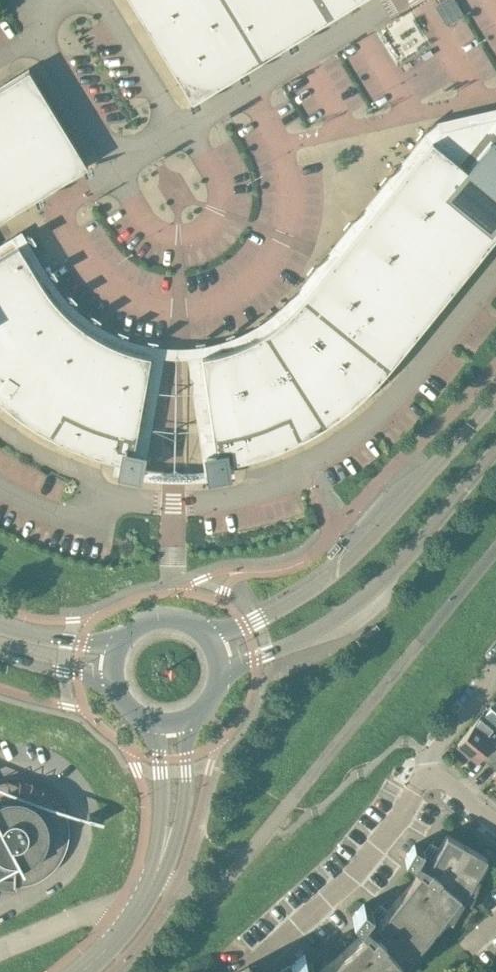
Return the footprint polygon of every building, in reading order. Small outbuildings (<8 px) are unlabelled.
[(233,0),(131,0),(192,101),(266,55),(233,0)] [(266,55),(315,26),(299,0),(233,0),(266,55)] [(315,26),(357,0),(299,0),(315,26)] [(28,68),(0,85),(0,217),(87,164),(28,68)] [(440,130),(433,138),(495,191),(495,117),(440,130)] [(433,138),(378,206),(462,276),(495,235),(495,191),(433,138)] [(408,343),(462,276),(378,206),(323,273),(408,343)] [(18,243),(0,254),(0,400),(1,401),(77,321),(73,318),(67,311),(61,304),(54,297),(49,290),(43,283),(37,275),(32,267),(27,260),(23,251),(18,243)] [(408,343),(323,273),(304,297),(300,301),(296,306),(291,311),(286,315),(282,319),(348,406),(355,401),(361,396),(367,390),(372,385),(377,380),(385,371),(408,343)] [(348,406),(282,319),(276,323),(271,327),(265,331),(259,335),(253,338),(247,341),(241,344),(234,346),(228,349),(221,351),(215,352),(208,354),(201,355),(212,426),(213,437),(244,433),(266,426),(292,415),(315,404),(326,423),(334,417),(341,412),(348,406)] [(138,425),(151,354),(143,352),(136,351),(130,349),(123,347),(117,344),(111,342),(105,339),(99,336),(93,332),(87,329),(82,325),(77,321),(1,401),(7,405),(13,410),(18,414),(24,418),(46,390),(67,405),(90,418),(116,427),(137,432),(138,425)] [(143,453),(139,475),(209,476),(206,454),(216,453),(213,437),(212,426),(201,355),(151,354),(138,425),(137,432),(133,451),(143,453)] [(133,451),(137,432),(116,427),(90,418),(67,405),(46,390),(24,418),(31,423),(39,428),(46,432),(53,436),(61,440),(69,443),(76,446),(84,449),(92,452),(100,455),(108,457),(116,459),(122,460),(124,450),(133,451)] [(298,439),(305,435),(313,431),(320,426),(326,423),(315,404),(292,415),(266,426),(244,433),(213,437),(216,453),(225,451),(227,462),(241,459),(249,457),(257,454),(266,452),(274,449),(282,446),(290,442),(298,439)] [(143,453),(133,451),(124,450),(122,460),(120,471),(139,475),(143,453)] [(228,473),(227,462),(225,451),(216,453),(206,454),(209,476),(228,473)] [(339,547),(335,543),(325,554),(330,558),(339,547)] [(376,624),(364,633),(367,637),(379,628),(376,624)] [(490,707),(483,716),(481,714),(455,744),(475,761),(479,755),(488,763),(495,753),(495,712),(490,707)] [(42,787),(39,785),(35,783),(32,782),(29,781),(25,780),(22,779),(18,779),(14,779),(11,779),(7,779),(3,780),(0,781),(0,874),(1,874),(13,874),(13,884),(14,884),(14,880),(18,880),(21,880),(25,879),(28,878),(32,877),(35,875),(38,874),(44,870),(47,868),(49,865),(52,863),(54,860),(56,857),(58,854),(60,850),(61,847),(63,843),(63,839),(64,835),(64,830),(64,826),(64,823),(63,819),(62,815),(61,811),(60,807),(58,804),(56,801),(53,797),(51,794),(48,792),(45,789),(42,787)] [(400,961),(402,963),(402,964),(403,965),(459,895),(462,897),(461,898),(462,899),(487,856),(446,833),(431,860),(421,854),(424,849),(414,843),(405,859),(419,870),(378,922),(369,915),(372,910),(364,903),(352,917),(364,930),(318,971),(387,971),(400,961)] [(308,966),(312,962),(305,953),(291,965),(295,971),(313,971),(308,966)]
